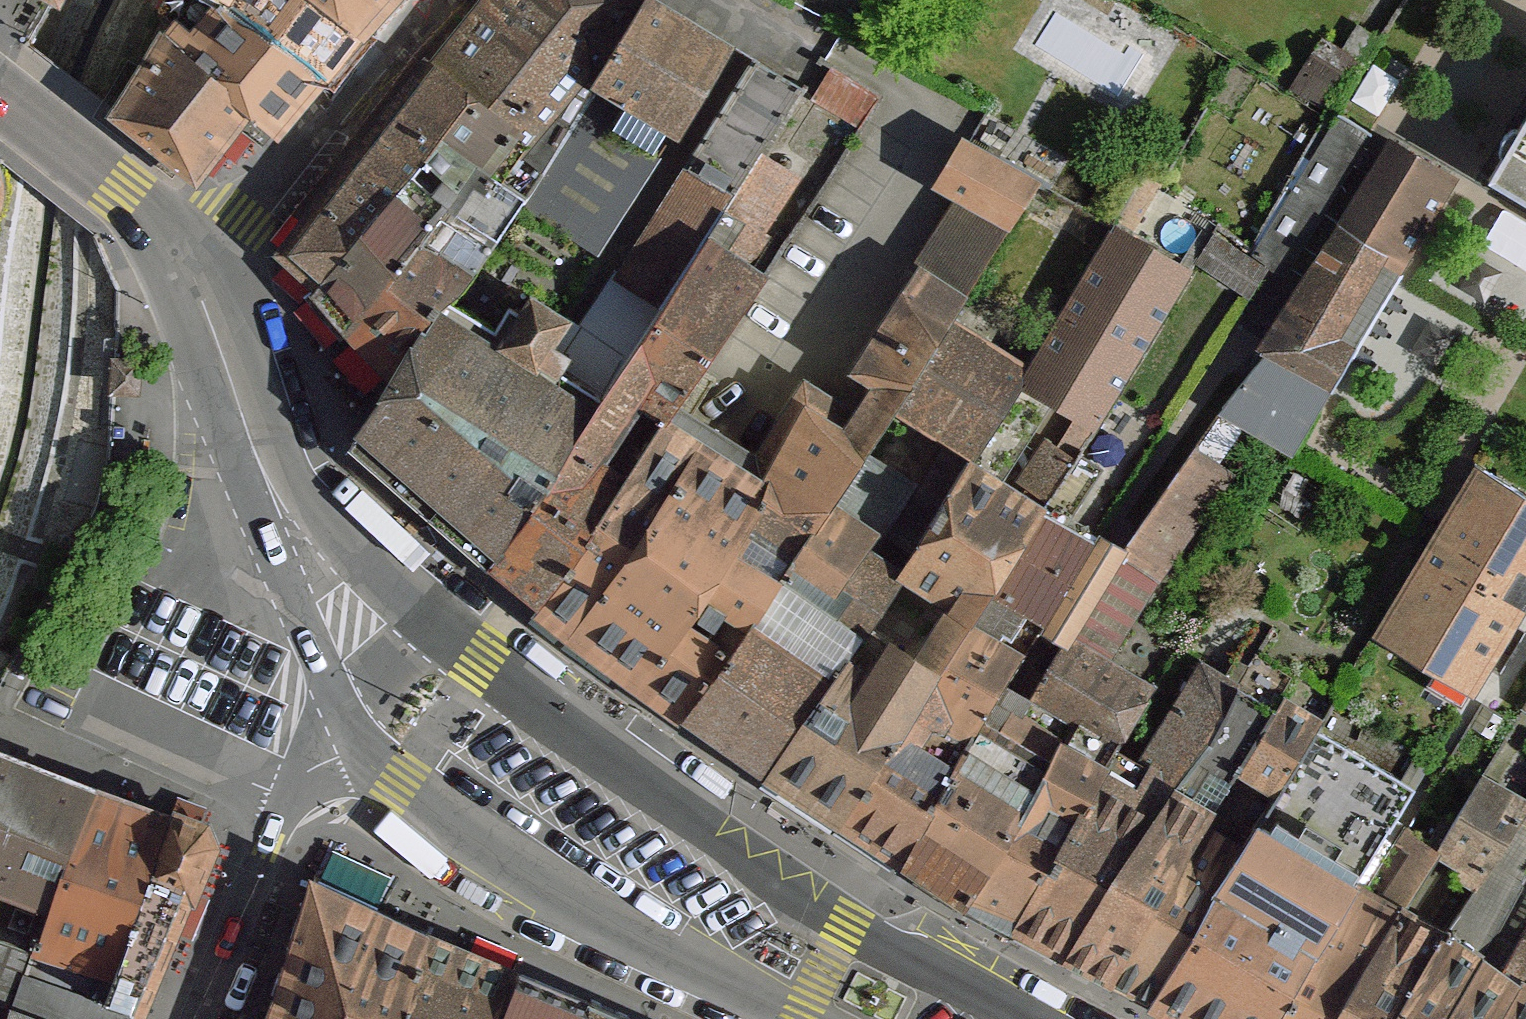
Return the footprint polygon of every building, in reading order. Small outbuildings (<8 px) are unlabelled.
[(180,56),(249,110),(276,133),(342,46),(287,0),(228,0),(220,12),(180,56)] [(220,12),(228,0),(202,0),(220,12)] [(316,285),(384,205),(473,268),(586,87),(640,0),(477,0),(424,62),(271,251),(316,285)] [(380,4),(375,0),(287,0),(342,46),(380,4)] [(666,0),(640,0),(586,87),(664,142),(731,40),(666,0)] [(108,111),(193,182),(249,110),(180,56),(155,38),(108,111)] [(390,377),(348,448),(490,567),(758,149),(796,88),(756,57),(575,324),(553,307),(664,142),(586,87),(473,268),(390,377)] [(880,95),(832,66),(812,99),(860,128),(866,120),(880,95)] [(1334,122),(1253,255),(1284,274),(1370,133),(1339,114),(1334,122)] [(1487,185),(1525,208),(1525,118),(1487,185)] [(1256,350),(1262,354),(1325,394),(1463,180),(1393,135),(1256,350)] [(933,183),(953,195),(1006,229),(1035,185),(1039,178),(1008,162),(970,143),(962,138),(933,183)] [(803,175),(758,149),(490,567),(539,606),(683,404),(726,332),(739,311),(751,293),(764,275),(753,266),(771,237),(765,234),(803,175)] [(6,210),(11,192),(8,170),(1,158),(0,158),(0,220),(6,210)] [(898,280),(904,283),(951,314),(1006,229),(953,195),(898,280)] [(390,377),(473,268),(384,205),(316,285),(306,296),(390,377)] [(909,552),(899,566),(763,772),(833,823),(1078,456),(1045,438),(1017,486),(1004,478),(1052,402),(1093,428),(1113,395),(1189,268),(1115,223),(1111,230),(1032,363),(909,552)] [(1213,235),(1195,262),(1234,288),(1250,299),(1268,273),(1249,259),(1213,235)] [(871,382),(853,409),(879,425),(890,407),(951,314),(904,283),(850,369),(871,382)] [(1244,381),(1226,410),(1246,423),(1289,450),(1325,394),(1262,354),(1244,381)] [(683,404),(539,606),(534,612),(676,717),(680,711),(864,449),(879,425),(853,409),(804,376),(755,451),(683,404)] [(1018,719),(1049,737),(965,901),(1013,927),(1115,749),(1156,685),(1111,658),(1156,581),(1236,471),(1220,461),(1194,444),(1121,548),(1062,644),(1029,697),(1018,719)] [(680,711),(763,772),(899,566),(870,546),(913,482),(864,449),(680,711)] [(1078,456),(833,823),(896,862),(1005,682),(1035,627),(1095,537),(1087,534),(1066,525),(1100,469),(1078,456)] [(1374,636),(1469,692),(1475,696),(1524,613),(1525,610),(1525,496),(1475,466),(1435,533),(1374,636)] [(1095,537),(1035,627),(1062,644),(1121,548),(1109,543),(1102,540),(1095,537)] [(1137,758),(1162,771),(1063,958),(1117,986),(1207,820),(1237,771),(1274,709),(1236,687),(1238,682),(1223,672),(1209,663),(1198,657),(1137,758)] [(1005,682),(896,862),(965,901),(1049,737),(1018,719),(1029,697),(1005,682)] [(1274,709),(1237,771),(1275,793),(1317,728),(1322,717),(1283,694),(1274,709)] [(1389,829),(1416,787),(1408,783),(1317,728),(1275,793),(1247,840),(1153,1006),(1177,1018),(1276,1018),(1389,829)] [(1137,758),(1115,749),(1013,927),(1063,958),(1162,771),(1137,758)] [(0,754),(0,1018),(132,1018),(138,1006),(75,981),(84,958),(17,932),(82,784),(0,754)] [(1483,775),(1439,850),(1462,866),(1455,878),(1471,890),(1525,805),(1525,795),(1483,775)] [(17,932),(84,958),(154,810),(82,784),(17,932)] [(1444,930),(1393,1018),(1498,1018),(1522,978),(1525,972),(1525,927),(1501,967),(1485,957),(1525,885),(1522,880),(1525,874),(1525,805),(1471,890),(1444,930)] [(75,981),(138,1006),(210,859),(211,841),(205,823),(176,812),(154,810),(84,958),(75,981)] [(1247,840),(1207,820),(1117,986),(1153,1006),(1247,840)] [(1389,829),(1276,1018),(1337,1018),(1405,904),(1439,850),(1407,827),(1401,837),(1389,829)] [(308,892),(259,1018),(396,1018),(430,932),(308,892)] [(1405,904),(1337,1018),(1393,1018),(1444,930),(1405,904)] [(430,932),(396,1018),(505,1018),(525,970),(430,932)] [(525,970),(505,1018),(602,1018),(606,1010),(525,970)] [(1522,978),(1498,1018),(1525,1018),(1525,980),(1522,978)] [(606,1010),(602,1018),(627,1018),(606,1010)]
